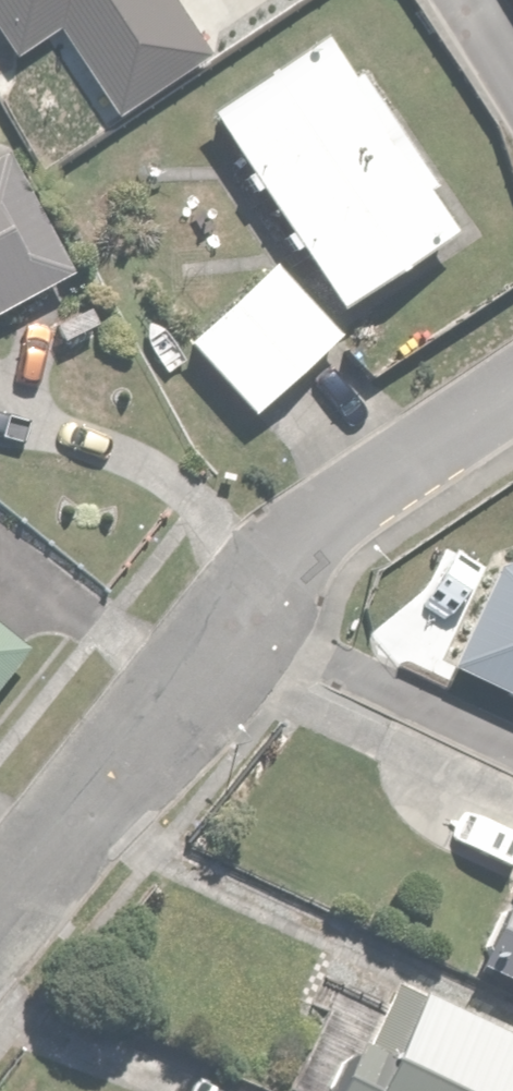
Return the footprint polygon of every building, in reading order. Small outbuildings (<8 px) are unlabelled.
[(333,31),(205,110),(328,308),(456,229),(333,31)] [(0,156),(0,308),(69,272),(7,152),(0,156)] [(348,332),(267,255),(182,343),(264,420),(348,332)] [(503,527),(443,659),(512,691),(512,532),(503,527)] [(23,642),(0,623),(0,670),(23,642)] [(473,964),(512,982),(512,879),(473,964)] [(418,990),(384,975),(334,1090),(512,1090),(512,1031),(418,990)]
